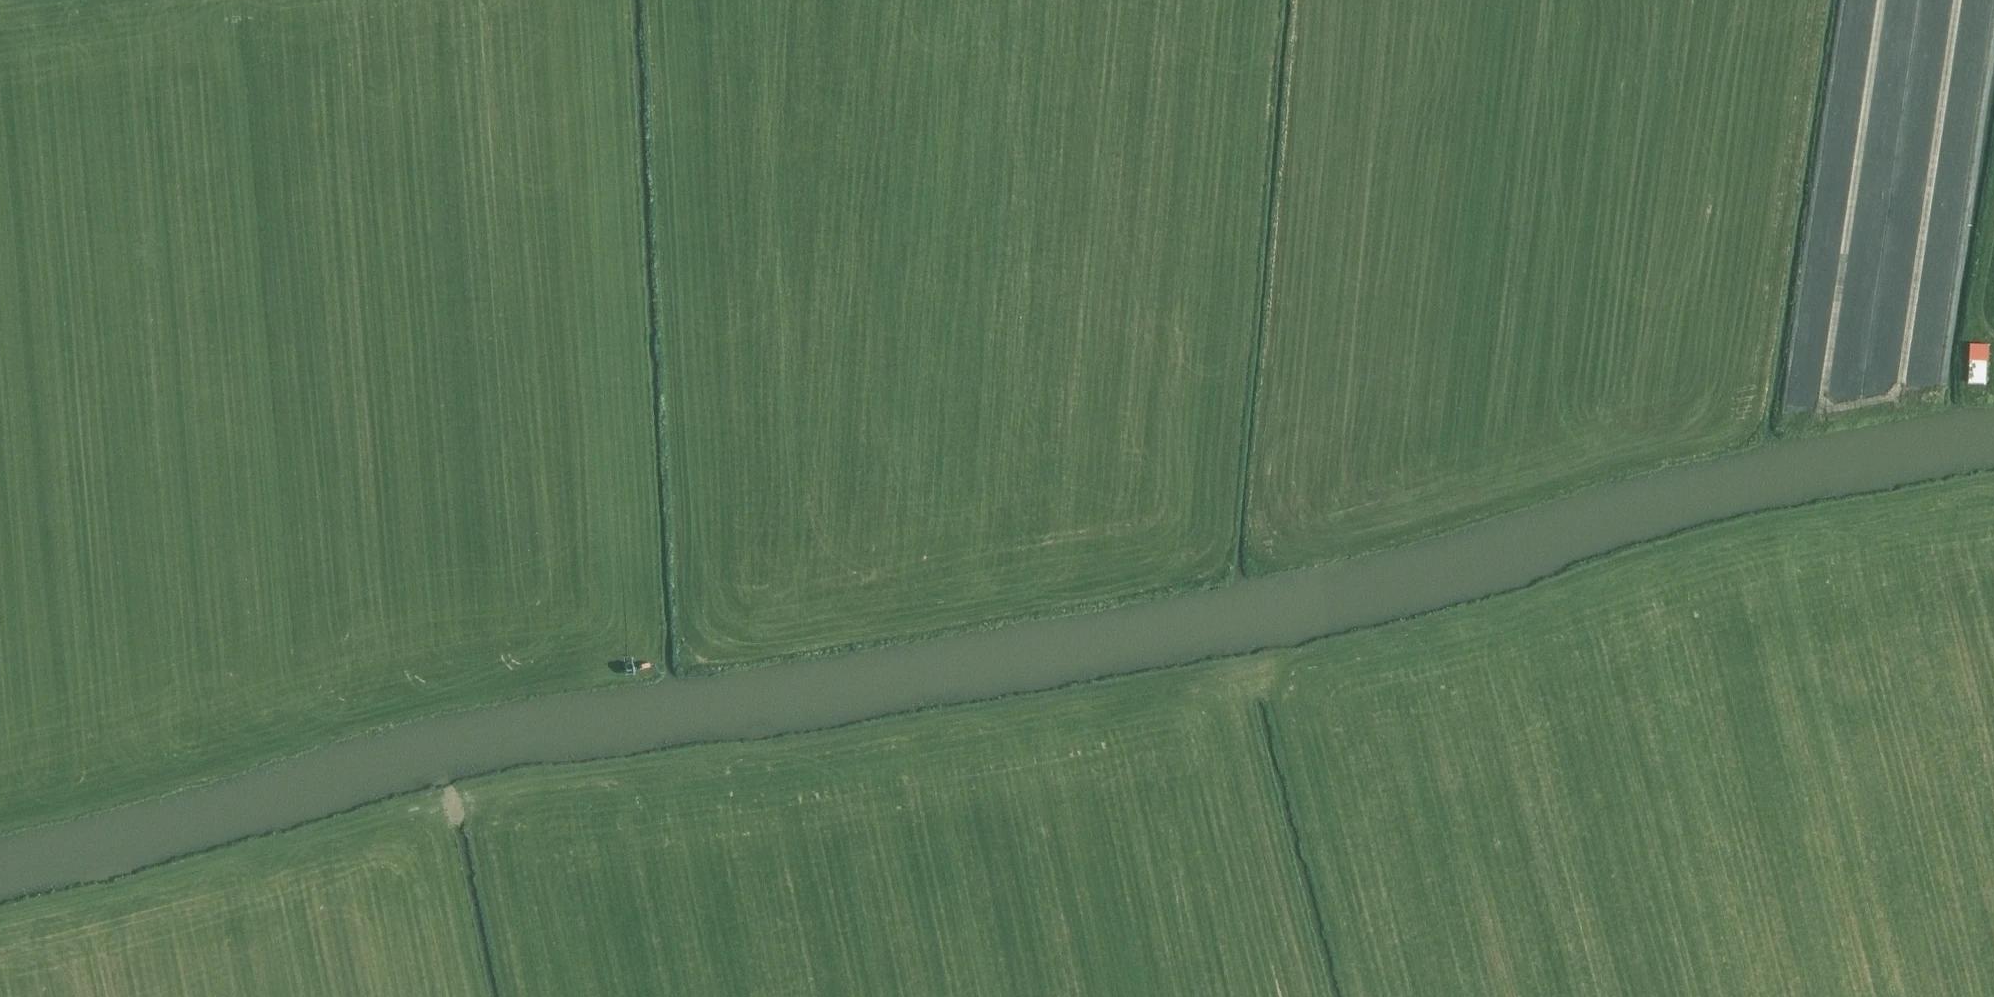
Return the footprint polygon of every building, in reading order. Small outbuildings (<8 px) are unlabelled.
[(1972,344),(1971,383),(1991,384),(1992,344),(1972,344)]
